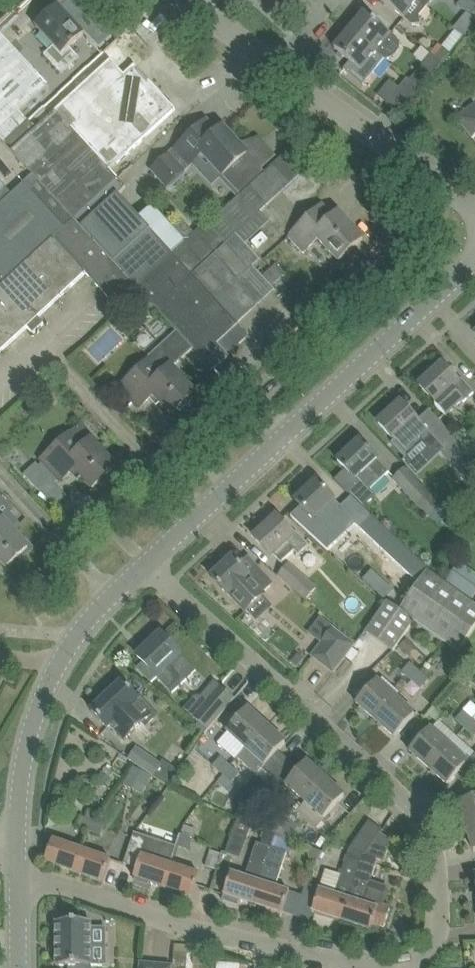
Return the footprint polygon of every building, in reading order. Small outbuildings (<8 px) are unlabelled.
[(393,9),(404,18),(405,17),(408,20),(413,24),(421,24),(420,16),(428,7),(419,0),(383,0),(393,9)] [(472,0),(461,0),(457,5),(474,19),(474,3),(472,0)] [(58,6),(36,27),(54,46),(44,55),(62,73),(80,57),(70,47),(84,34),(58,6)] [(350,30),(385,59),(386,60),(388,59),(389,60),(394,57),(397,54),(399,51),(401,47),(401,46),(400,45),(401,43),(391,34),(364,12),(350,30)] [(363,86),(385,59),(350,30),(334,49),(350,62),(344,70),(363,86)] [(3,142),(20,127),(12,118),(48,85),(0,33),(0,139),(3,142)] [(410,80),(422,90),(452,54),(444,48),(436,57),(432,54),(410,80)] [(30,121),(7,141),(15,149),(12,152),(34,175),(66,210),(74,219),(119,178),(110,169),(125,155),(160,123),(175,110),(136,67),(126,76),(111,61),(97,74),(37,128),(30,121)] [(401,116),(422,90),(410,80),(408,79),(387,104),(401,116)] [(457,118),(473,138),(474,137),(474,105),(457,118)] [(170,155),(155,170),(171,187),(186,172),(185,171),(190,165),(191,166),(203,155),(223,176),(241,196),(248,190),(265,174),(261,170),(247,154),(244,151),(225,130),(219,135),(207,122),(193,136),(177,151),(178,152),(172,158),(170,155)] [(286,154),(271,168),(289,187),(304,174),(286,154)] [(305,159),(300,165),(317,178),(322,171),(305,159)] [(0,206),(0,280),(4,285),(54,239),(74,219),(66,210),(34,175),(0,206)] [(119,178),(74,219),(136,286),(172,253),(173,253),(119,194),(127,187),(119,178)] [(224,246),(191,277),(239,326),(256,308),(234,286),(252,268),(259,261),(245,246),(263,228),(254,219),(261,213),(266,208),(248,190),(241,196),(206,227),(224,246)] [(323,206),(308,220),(291,235),(306,251),(319,240),(339,262),(364,240),(339,213),(334,218),(323,206)] [(26,329),(28,327),(34,333),(45,323),(39,317),(86,273),(121,311),(128,305),(142,293),(136,286),(74,219),(54,239),(4,285),(0,288),(0,353),(26,329)] [(184,221),(170,234),(179,242),(192,229),(184,221)] [(172,253),(136,286),(142,293),(154,305),(178,330),(193,346),(206,360),(220,346),(228,354),(249,336),(239,326),(191,277),(224,246),(206,227),(204,225),(174,253),(173,253),(172,253)] [(273,268),(262,278),(272,288),(282,278),(273,268)] [(128,305),(127,317),(154,318),(154,305),(142,293),(128,305)] [(112,324),(86,346),(97,359),(123,336),(112,324)] [(137,367),(141,371),(122,388),(140,407),(153,395),(172,415),(195,393),(171,367),(193,346),(178,330),(137,367)] [(439,419),(448,429),(455,423),(449,417),(474,393),(462,379),(459,382),(443,365),(420,386),(445,413),(439,419)] [(386,412),(376,421),(379,424),(396,442),(401,447),(397,451),(407,462),(434,438),(419,422),(402,403),(388,415),(386,412)] [(431,411),(419,422),(434,438),(447,452),(444,455),(455,467),(470,452),(448,429),(439,419),(431,411)] [(74,468),(92,488),(115,466),(91,441),(94,438),(81,424),(37,465),(36,464),(24,475),(39,492),(56,476),(60,481),(74,468)] [(345,469),(335,480),(352,496),(360,504),(363,507),(376,496),(370,490),(380,481),(390,472),(379,460),(360,440),(359,441),(355,440),(347,447),(348,451),(338,461),(345,469)] [(407,468),(395,480),(429,516),(441,504),(407,468)] [(301,506),(291,515),(302,525),(325,547),(328,551),(356,524),(420,582),(428,570),(429,569),(374,517),(363,507),(360,504),(352,496),(342,506),(317,480),(296,500),(301,506)] [(461,504),(474,519),(474,501),(470,496),(461,504)] [(6,568),(28,547),(15,533),(4,521),(0,517),(0,561),(6,568)] [(256,538),(269,552),(273,556),(274,555),(281,563),(295,550),(299,554),(309,544),(298,532),(295,535),(278,517),(267,527),(265,524),(256,533),(258,536),(256,538)] [(214,576),(212,578),(228,595),(229,594),(246,612),(264,595),(263,594),(273,584),(257,567),(248,575),(233,558),(225,566),(222,563),(211,573),(214,576)] [(446,581),(469,597),(474,589),(474,573),(459,562),(446,581)] [(278,575),(307,600),(317,588),(289,563),(278,575)] [(372,570),(364,580),(374,589),(383,580),(372,570)] [(400,611),(416,621),(415,622),(458,652),(474,628),(474,602),(444,581),(428,570),(420,582),(400,611)] [(386,602),(365,633),(393,652),(414,621),(415,622),(416,621),(400,611),(386,602)] [(323,643),(312,657),(333,673),(355,646),(332,629),(322,642),(323,643)] [(144,663),(138,669),(154,686),(160,680),(172,693),(183,683),(196,670),(162,634),(138,657),(144,663)] [(407,642),(401,649),(411,658),(418,650),(407,642)] [(457,652),(451,660),(452,670),(460,676),(470,662),(457,652)] [(298,653),(291,661),(297,667),(304,659),(298,653)] [(404,663),(390,653),(381,667),(395,676),(404,663)] [(412,679),(422,687),(429,680),(410,663),(397,677),(407,686),(412,679)] [(376,682),(357,704),(375,720),(395,698),(400,692),(383,678),(378,683),(376,682)] [(101,702),(92,711),(108,729),(112,726),(126,741),(144,723),(147,726),(158,715),(141,697),(138,699),(123,682),(112,692),(109,689),(99,699),(101,702)] [(235,698),(221,686),(194,716),(208,729),(235,698)] [(395,698),(375,720),(395,737),(408,722),(414,715),(395,698)] [(455,720),(465,728),(474,737),(474,736),(474,705),(471,702),(463,711),(455,720)] [(436,706),(427,715),(435,723),(444,714),(436,706)] [(235,723),(227,732),(245,749),(266,726),(247,709),(235,723)] [(245,749),(237,758),(267,784),(289,760),(279,751),(286,743),(285,743),(266,726),(245,749)] [(410,750),(430,766),(447,746),(428,730),(410,750)] [(447,746),(430,766),(449,783),(466,763),(447,746)] [(139,748),(130,761),(169,788),(180,771),(165,761),(162,764),(139,748)] [(214,765),(224,774),(231,766),(221,757),(214,765)] [(267,784),(264,788),(274,798),(286,785),(300,797),(320,774),(307,762),(300,769),(289,760),(267,784)] [(107,762),(97,778),(106,784),(116,768),(107,762)] [(134,766),(124,784),(143,794),(153,776),(134,766)] [(240,774),(231,766),(224,774),(218,781),(227,789),(240,774)] [(320,774),(300,797),(305,802),(323,818),(324,819),(332,811),(338,804),(344,798),(345,796),(320,774)] [(171,789),(167,798),(181,806),(186,797),(171,789)] [(468,825),(474,823),(474,796),(460,801),(468,825)] [(257,805),(248,815),(257,823),(255,825),(266,830),(288,808),(282,802),(270,815),(267,813),(266,814),(257,805)] [(50,813),(49,826),(55,824),(63,809),(51,803),(50,813)] [(288,808),(266,830),(276,833),(281,827),(291,836),(299,828),(290,819),(295,814),(288,808)] [(77,827),(91,831),(95,820),(97,812),(89,809),(86,817),(81,816),(77,827)] [(238,819),(226,852),(240,858),(253,824),(238,819)] [(95,820),(91,831),(101,835),(105,824),(95,820)] [(317,901),(313,912),(343,922),(366,855),(380,832),(382,831),(369,822),(349,849),(341,875),(335,893),(321,888),(319,893),(317,901)] [(182,835),(178,846),(189,849),(195,828),(185,825),(182,835)] [(366,855),(343,922),(371,931),(373,923),(385,927),(391,908),(384,906),(390,889),(371,883),(373,875),(378,859),(385,862),(392,840),(382,834),(380,832),(366,855)] [(132,846),(126,865),(139,870),(136,879),(164,889),(173,864),(177,850),(164,846),(148,841),(148,839),(136,835),(132,846)] [(47,863),(75,873),(83,849),(55,840),(47,863)] [(232,872),(223,900),(238,905),(240,900),(242,901),(255,905),(273,849),(258,844),(247,877),(234,873),(232,872)] [(83,849),(75,873),(103,882),(111,859),(83,849)] [(288,854),(273,849),(255,905),(268,909),(266,914),(281,919),(283,914),(291,891),(277,887),(288,854)] [(222,854),(210,850),(205,866),(217,870),(222,854)] [(173,864),(164,889),(193,898),(199,879),(201,874),(173,864)] [(56,922),(57,966),(69,965),(69,967),(92,967),(92,965),(92,946),(106,946),(106,927),(92,927),(92,921),(79,921),(79,918),(64,918),(65,922),(56,922)] [(175,953),(173,967),(187,967),(188,954),(175,953)]
